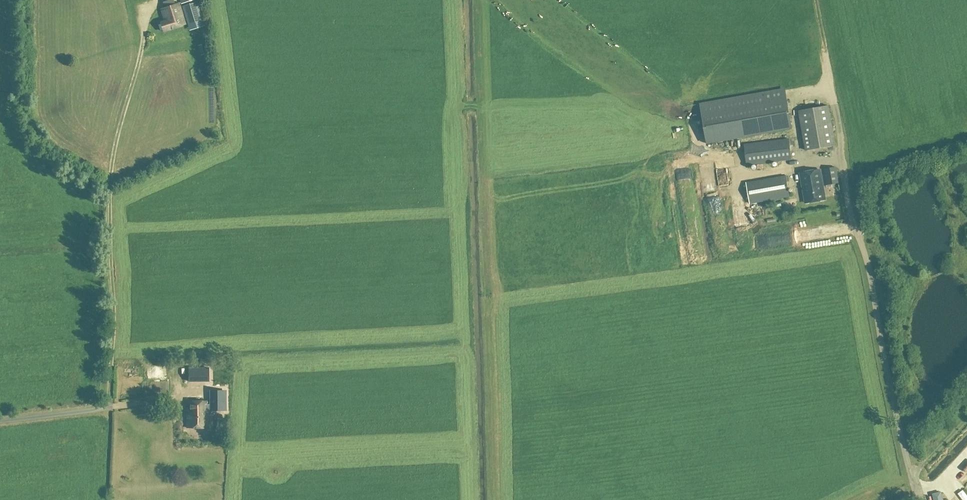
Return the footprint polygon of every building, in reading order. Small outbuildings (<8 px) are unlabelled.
[(205,26),(197,1),(182,6),(190,30),(205,26)] [(179,3),(162,8),(165,20),(161,22),(163,31),(185,24),(179,3)] [(205,43),(198,45),(201,55),(208,53),(205,43)] [(792,128),(785,90),(701,105),(707,143),(792,128)] [(828,105),(799,111),(806,150),(835,145),(828,105)] [(789,139),(745,144),(747,165),(791,159),(789,139)] [(836,167),(825,169),(827,185),(838,183),(836,167)] [(820,169),(801,173),(806,202),(825,199),(820,169)] [(786,175),(746,182),(750,203),(790,196),(786,175)] [(746,210),(745,224),(767,224),(767,202),(756,202),(756,210),(746,210)] [(189,368),(189,381),(209,381),(209,368),(189,368)] [(208,404),(208,401),(188,401),(188,427),(208,427),(208,410),(225,410),(225,391),(211,391),(211,404),(208,404)]
